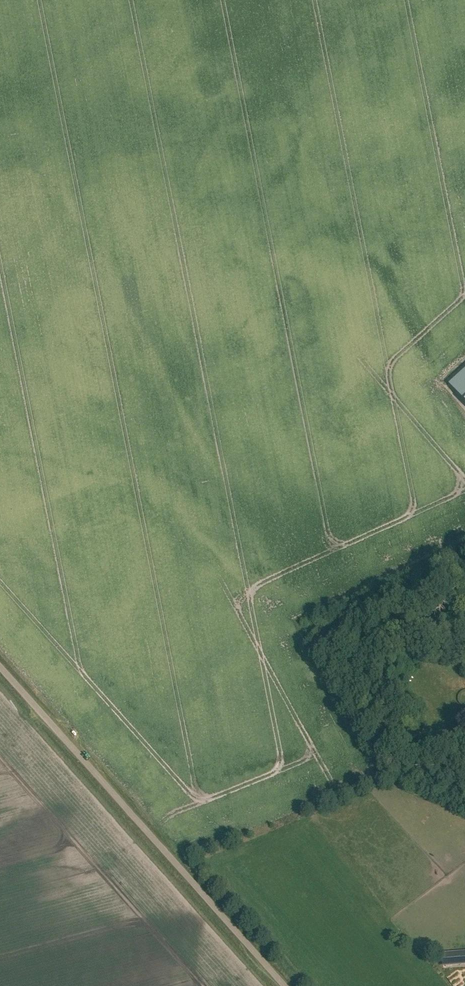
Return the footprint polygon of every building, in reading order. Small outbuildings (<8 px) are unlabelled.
[(449,384),(464,402),(464,370),(449,384)] [(441,953),(441,962),(464,960),(464,951),(441,953)]
